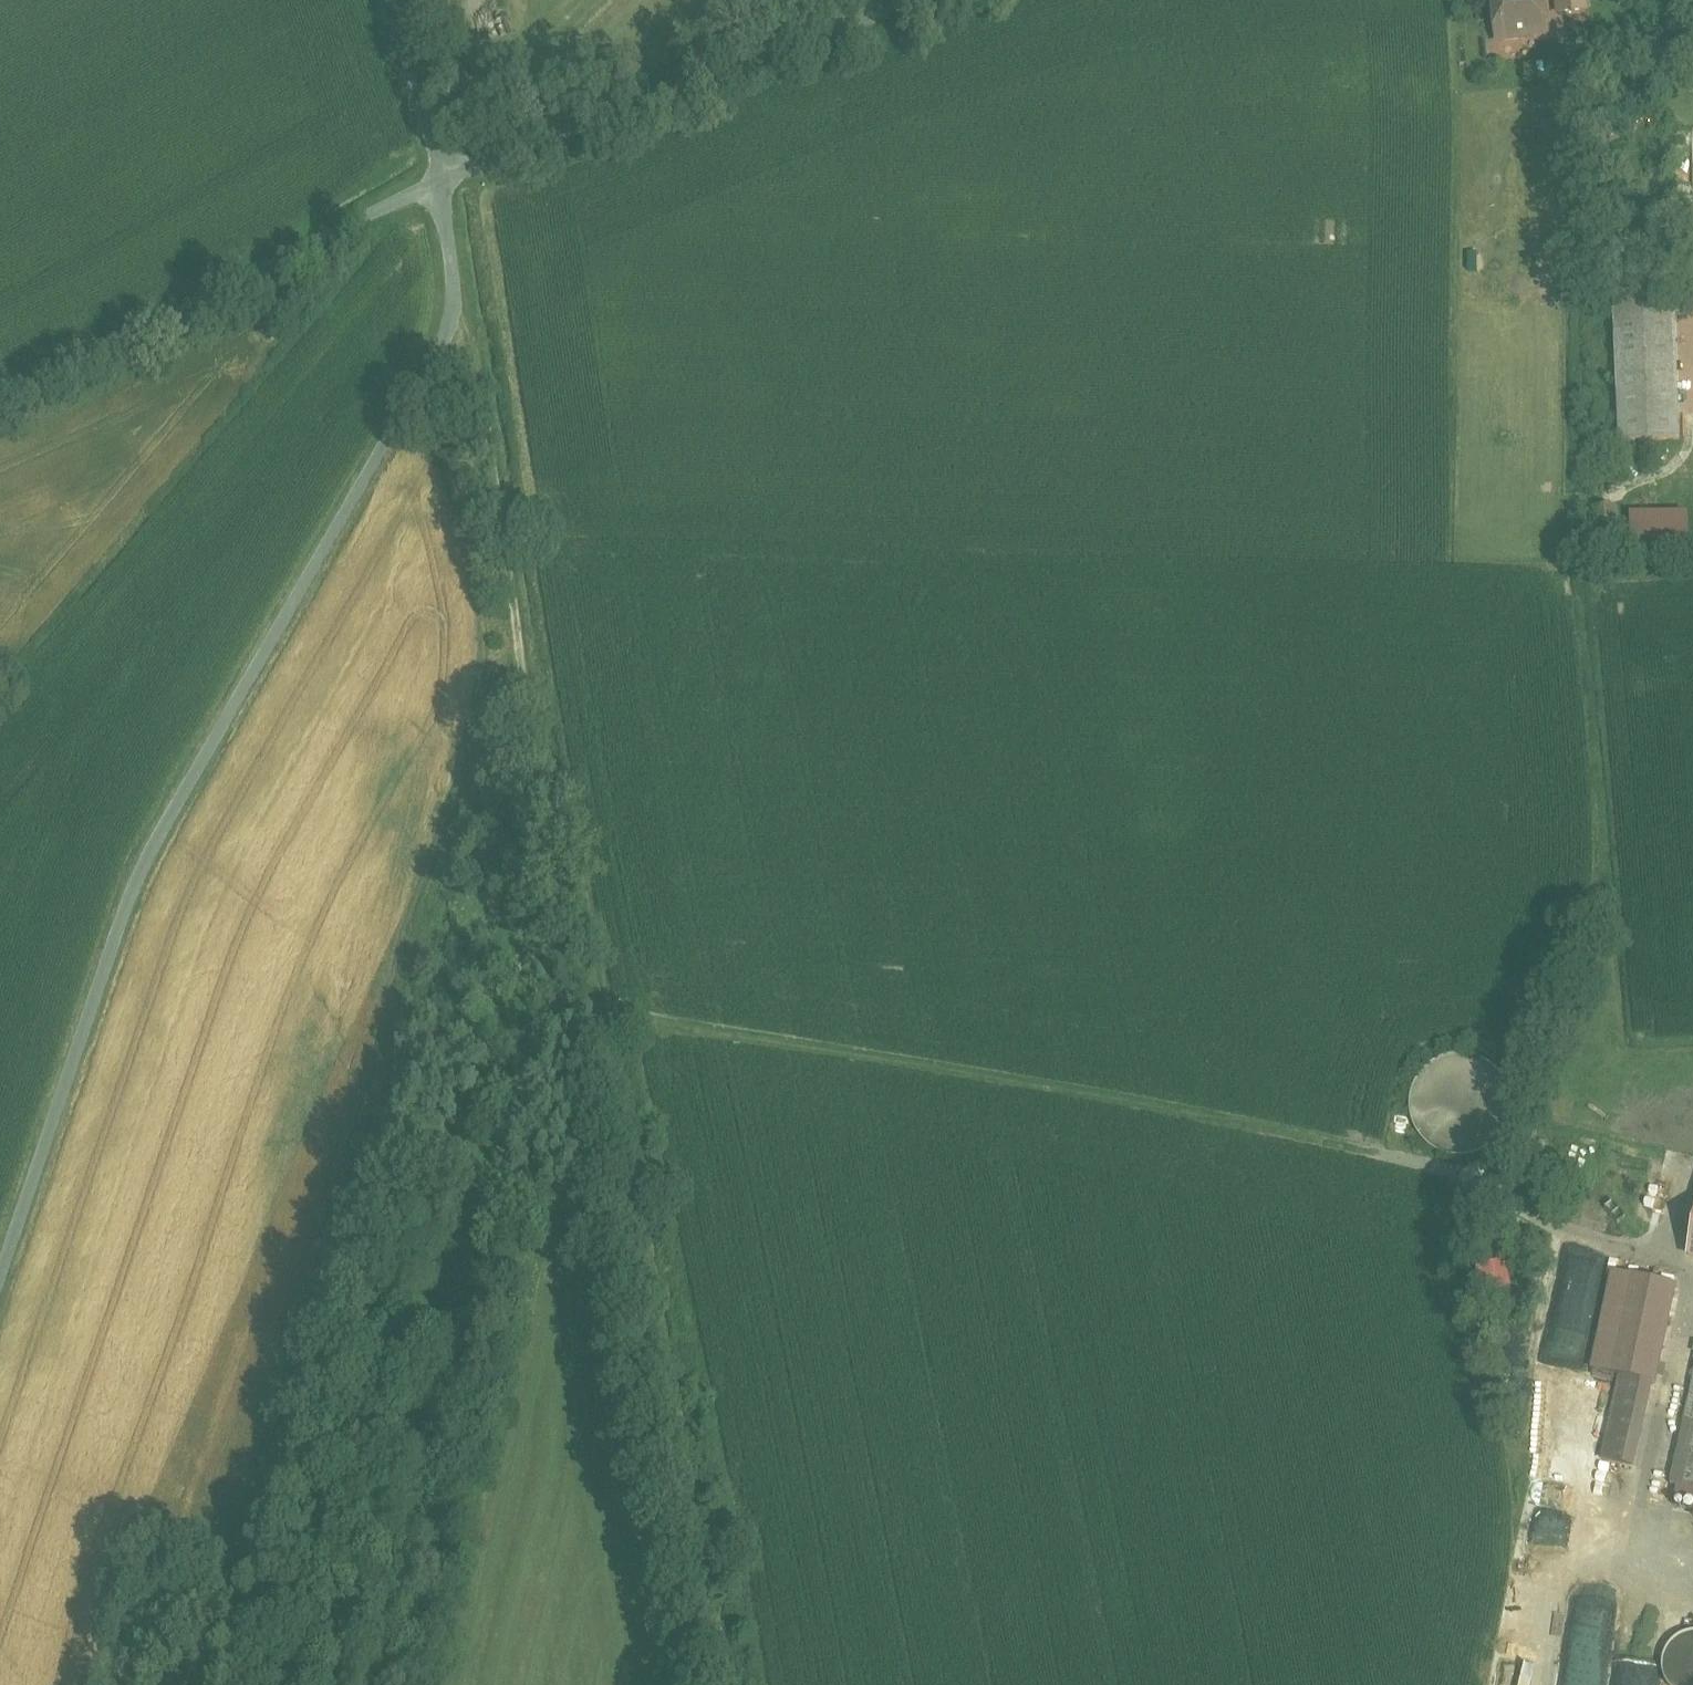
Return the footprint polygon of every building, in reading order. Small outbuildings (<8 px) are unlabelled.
[(1499,38),(1503,41),(1525,39),(1528,35),(1549,33),(1545,0),(1495,0),(1499,38)] [(1560,12),(1589,10),(1588,0),(1559,0),(1560,12)] [(1675,292),(1617,294),(1624,440),(1682,438),(1675,292)] [(1618,507),(1598,507),(1599,543),(1619,542),(1618,507)] [(1639,522),(1692,522),(1692,513),(1639,514),(1639,522)] [(1639,523),(1640,545),(1692,545),(1692,523),(1639,523)] [(1483,1288),(1512,1296),(1520,1269),(1491,1261),(1483,1288)] [(1676,1286),(1615,1273),(1595,1368),(1623,1375),(1604,1458),(1634,1465),(1654,1381),(1676,1286)] [(1672,1484),(1692,1488),(1692,1388),(1672,1484)] [(1605,1642),(1570,1637),(1564,1684),(1600,1684),(1605,1642)] [(1494,1684),(1550,1684),(1552,1658),(1497,1653),(1494,1684)]
